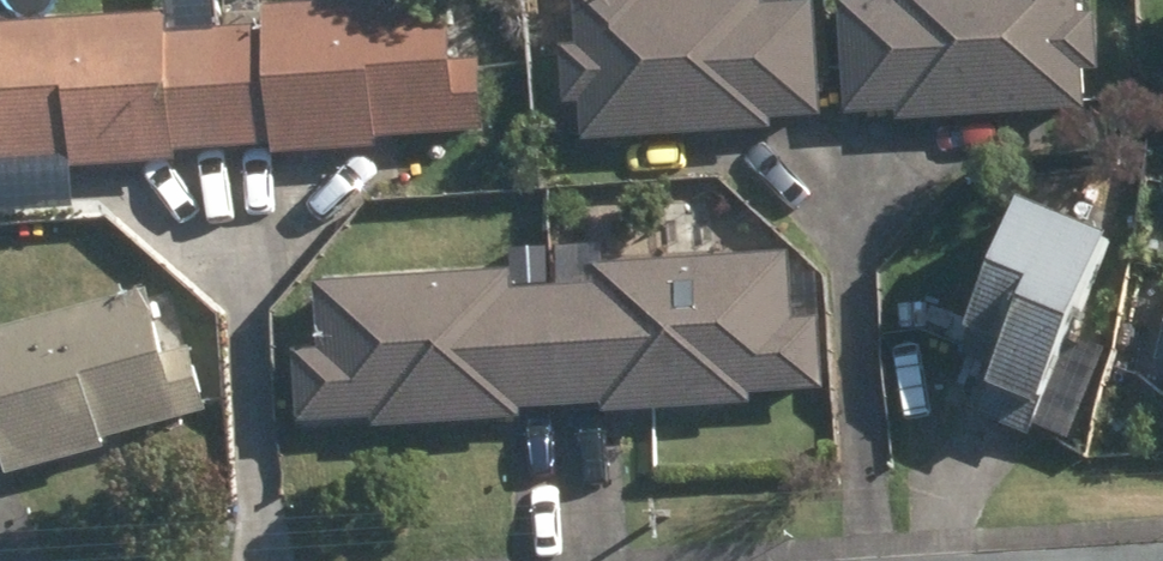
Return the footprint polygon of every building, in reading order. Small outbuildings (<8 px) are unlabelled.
[(218,152),(211,0),(164,0),(165,14),(0,22),(0,165),(71,162),(71,169),(175,163),(174,153),(218,152)] [(216,33),(218,152),(271,149),(272,156),(376,151),(375,138),(483,133),(477,5),(448,7),(447,0),(399,0),(259,7),(260,30),(216,33)] [(583,140),(771,131),(771,122),(820,119),(813,2),(761,5),(760,0),(570,0),(572,48),(557,49),(559,104),(581,103),(583,140)] [(895,122),(1084,109),(1082,76),(1099,74),(1094,14),(1075,15),(1075,0),(880,0),(839,2),(846,118),(896,115),(895,122)] [(982,415),(1023,431),(1038,392),(1087,413),(1108,362),(1060,341),(1103,237),(1015,200),(1002,234),(976,223),(956,270),(983,280),(962,331),(969,334),(961,354),(993,367),(985,384),(992,388),(982,415)] [(592,286),(551,288),(554,409),(600,406),(601,417),(750,407),(750,396),(824,391),(819,320),(791,321),(786,253),(591,266),(592,286)] [(508,270),(313,283),(317,350),(290,352),(295,426),(372,420),(371,431),(524,421),(523,412),(554,409),(551,288),(509,290),(508,270)] [(2,469),(6,480),(107,451),(105,442),(206,412),(174,303),(151,310),(144,291),(0,332),(0,470),(2,469)] [(1099,404),(1132,410),(1135,396),(1102,388),(1099,404)]
